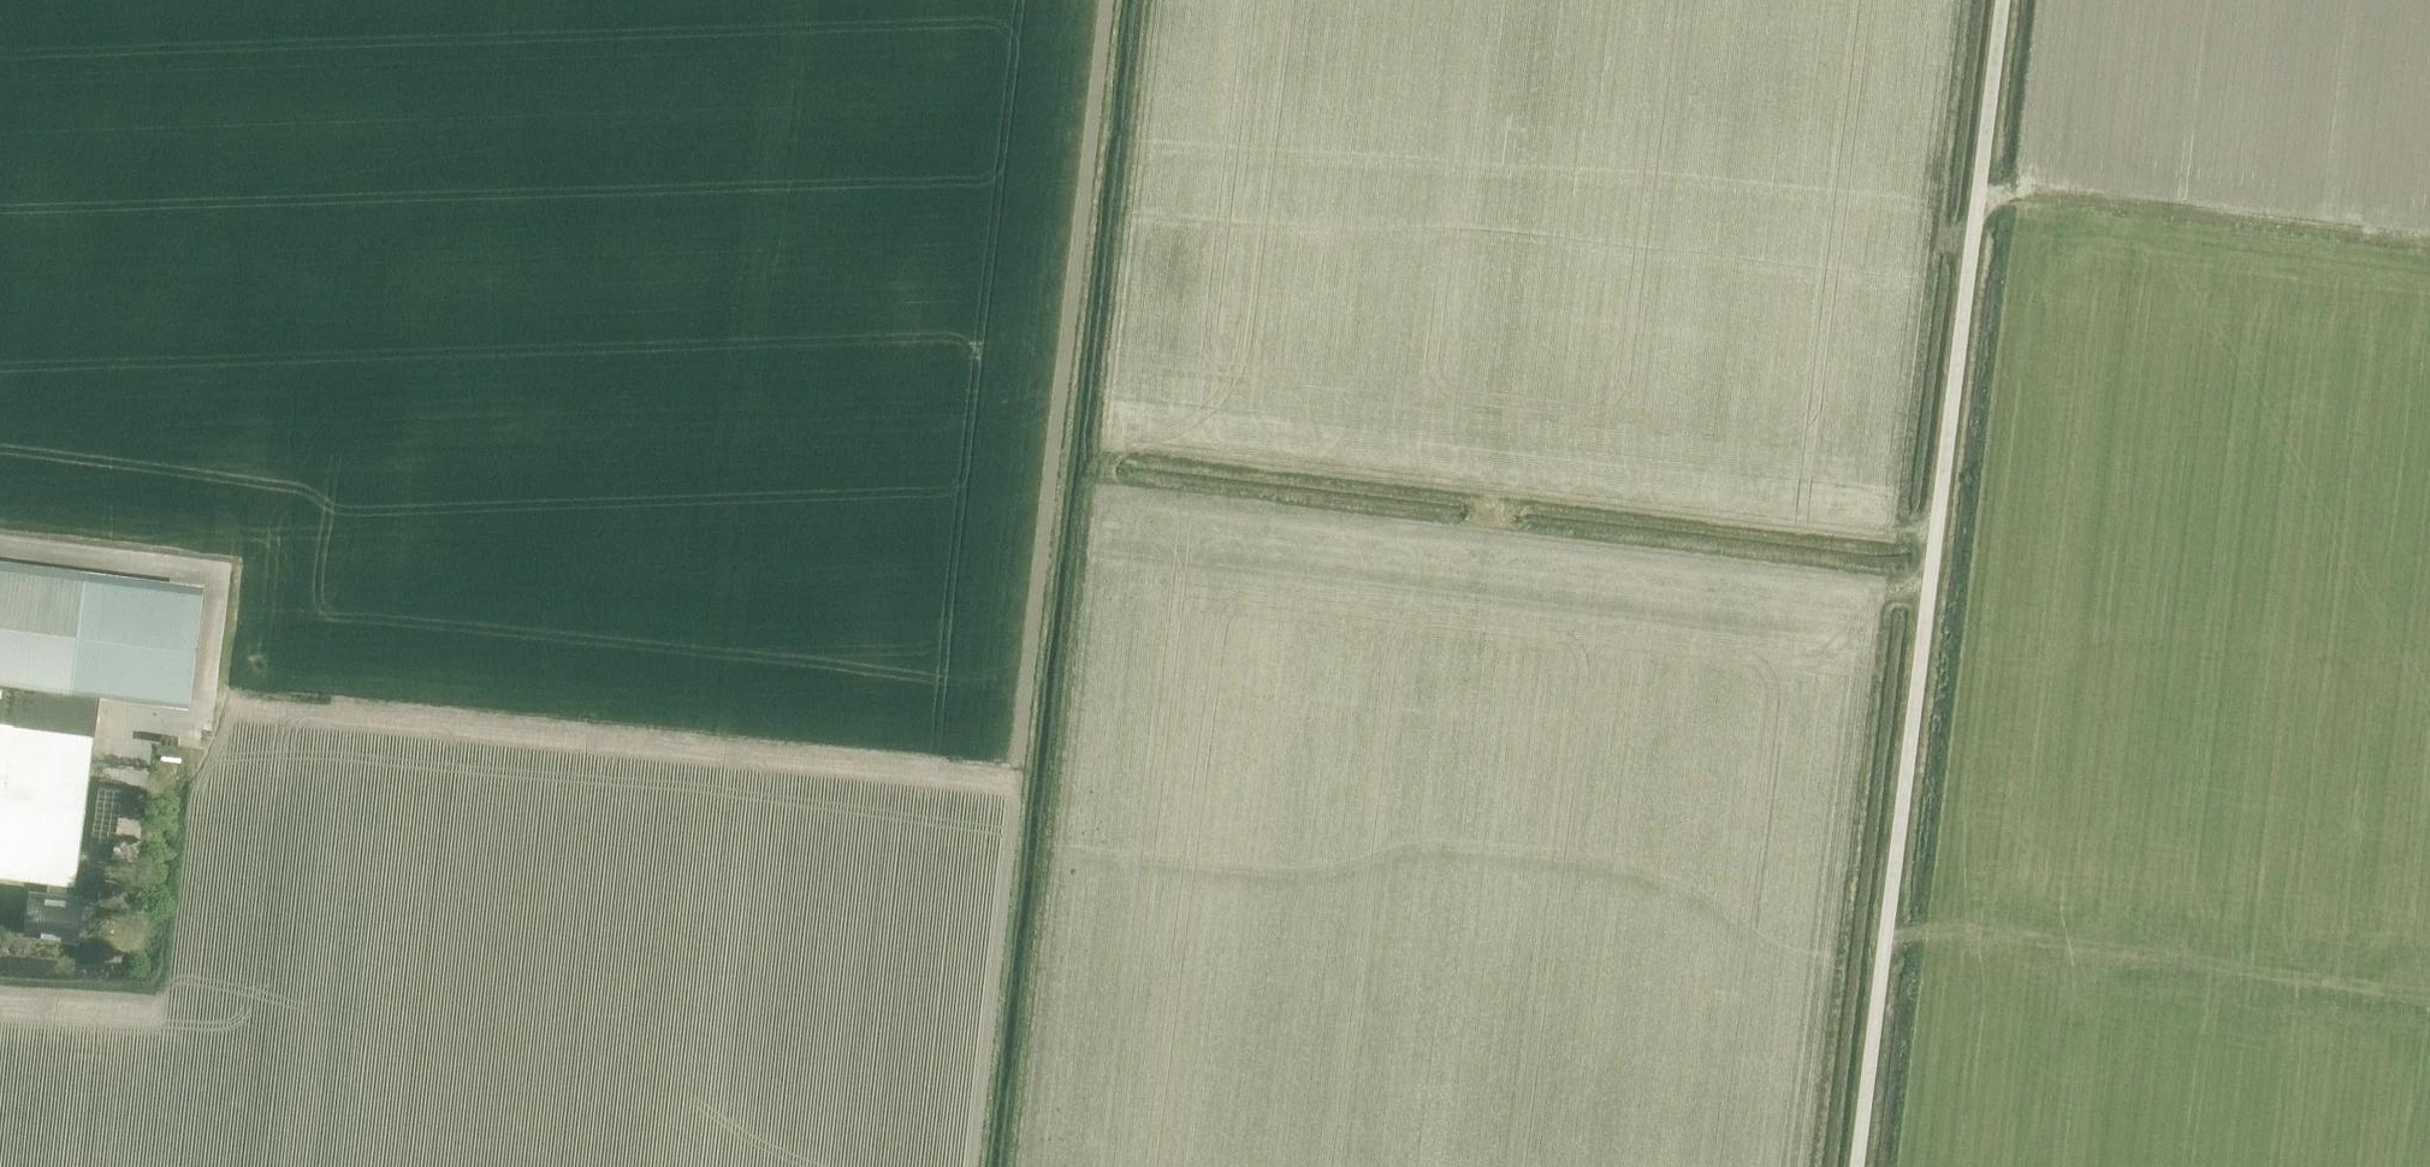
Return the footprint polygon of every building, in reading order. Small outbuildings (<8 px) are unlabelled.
[(0,557),(0,875),(48,881),(46,895),(29,893),(24,930),(78,936),(82,899),(73,898),(73,896),(99,899),(102,868),(77,865),(95,722),(98,694),(189,705),(204,582),(87,568),(0,557)]
